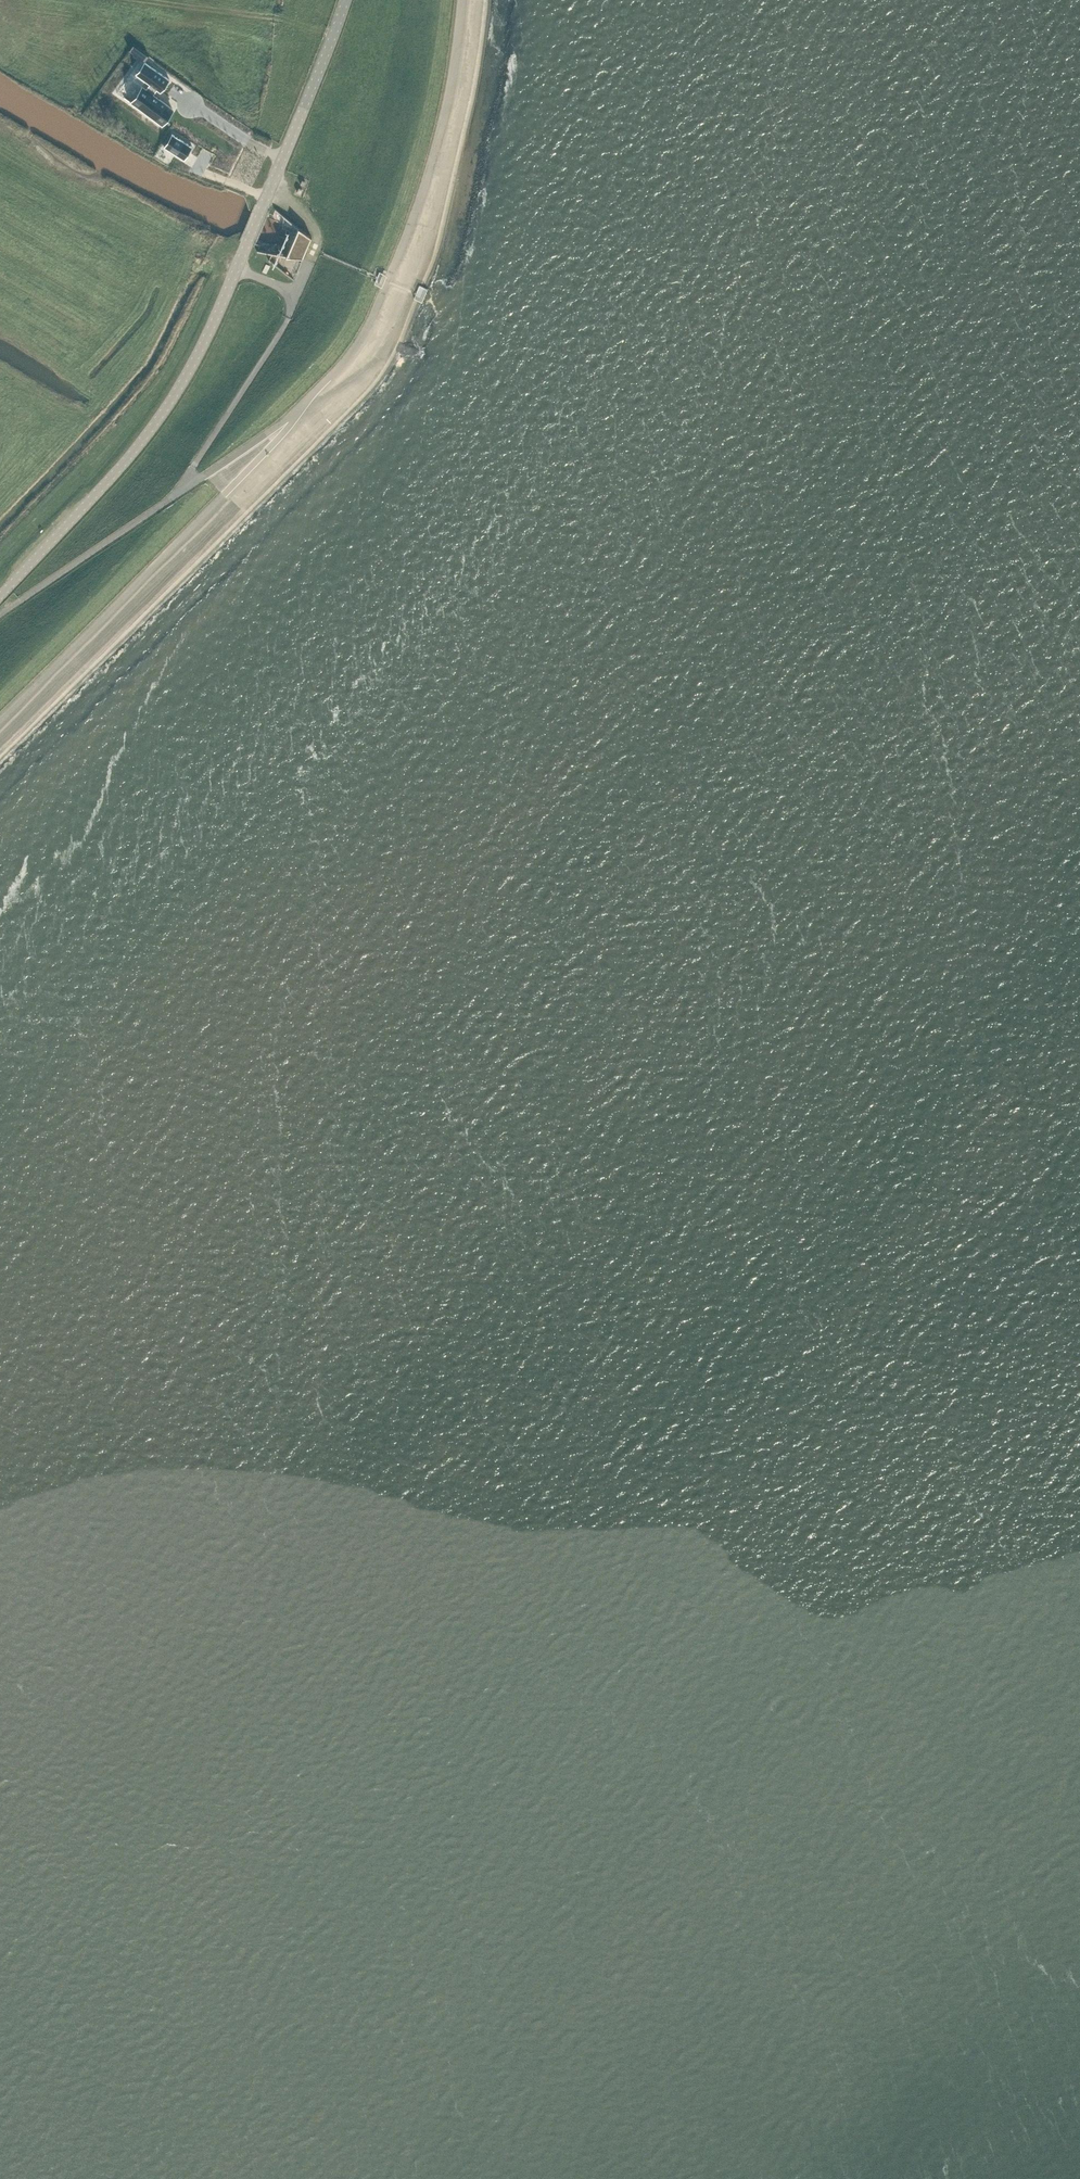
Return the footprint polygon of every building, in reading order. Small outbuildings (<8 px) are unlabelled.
[(131,99),(130,100),(162,124),(163,123),(161,122),(172,107),(153,93),(157,88),(161,90),(159,89),(168,78),(169,79),(170,78),(145,60),(144,60),(146,62),(138,73),(136,71),(136,72),(150,82),(146,87),(144,85),(132,100),(131,99)] [(165,144),(165,145),(185,158),(185,157),(184,157),(184,156),(191,145),(192,146),(193,145),(192,145),(175,134),(173,132),(172,133),(173,134),(166,145),(165,144)] [(299,226),(287,255),(303,257),(312,236),(299,226)]
